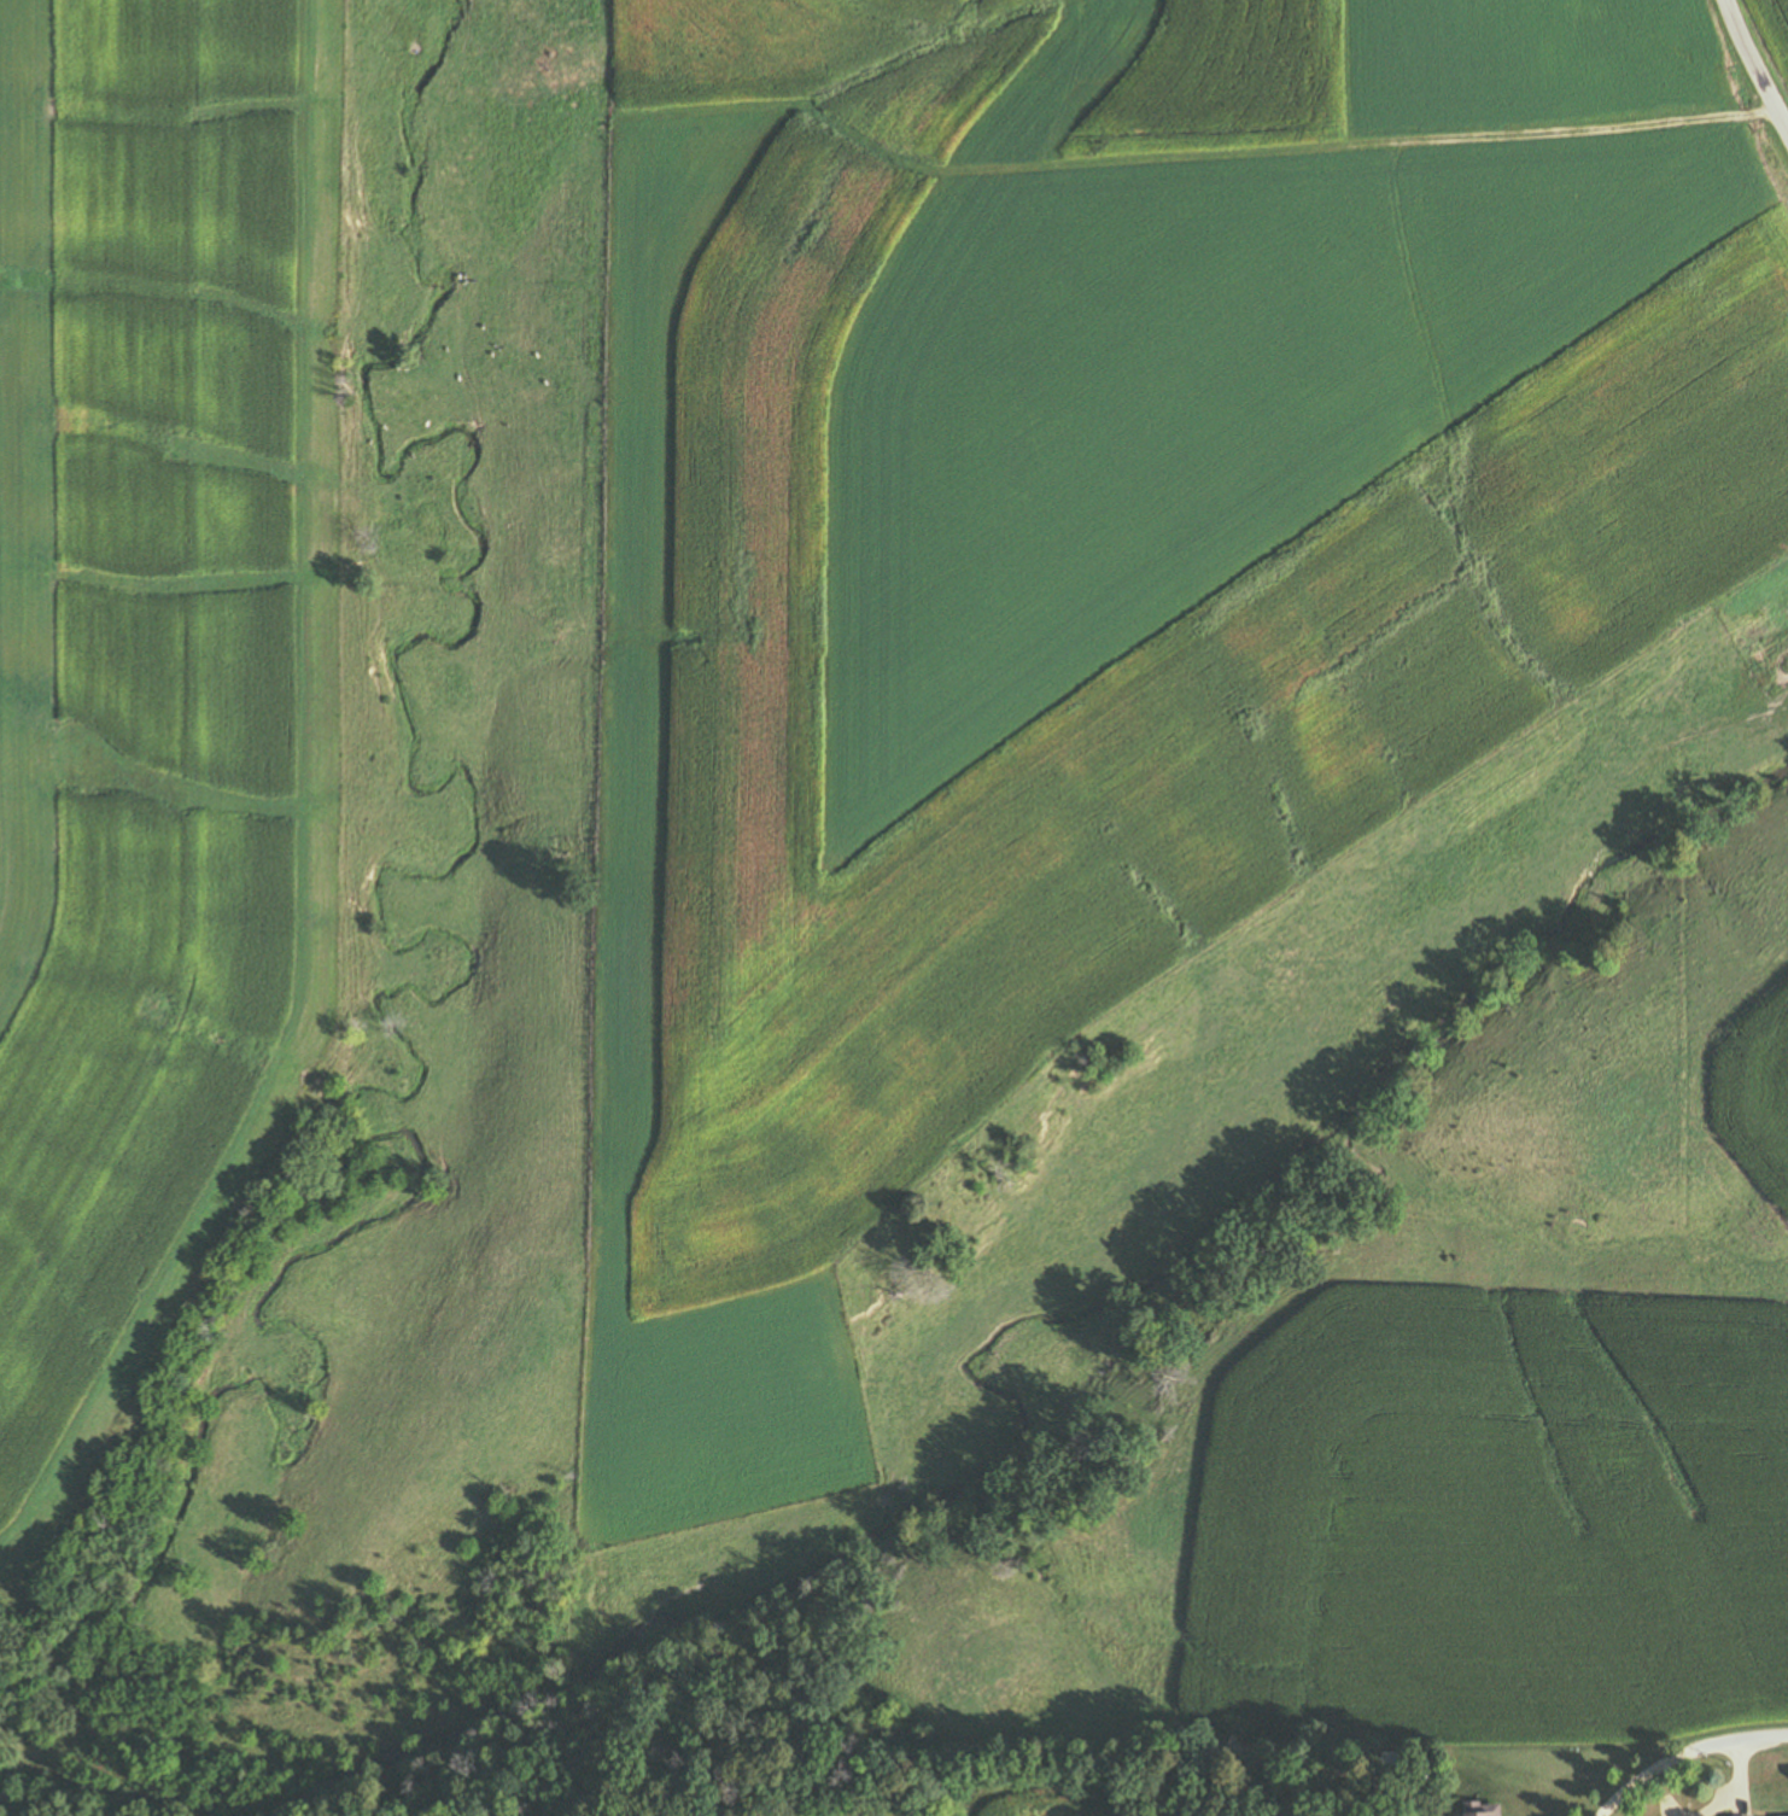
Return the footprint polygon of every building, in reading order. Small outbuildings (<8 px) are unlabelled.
[(1470,1806),(1470,1815),(1507,1815),(1507,1804),(1470,1806)]
